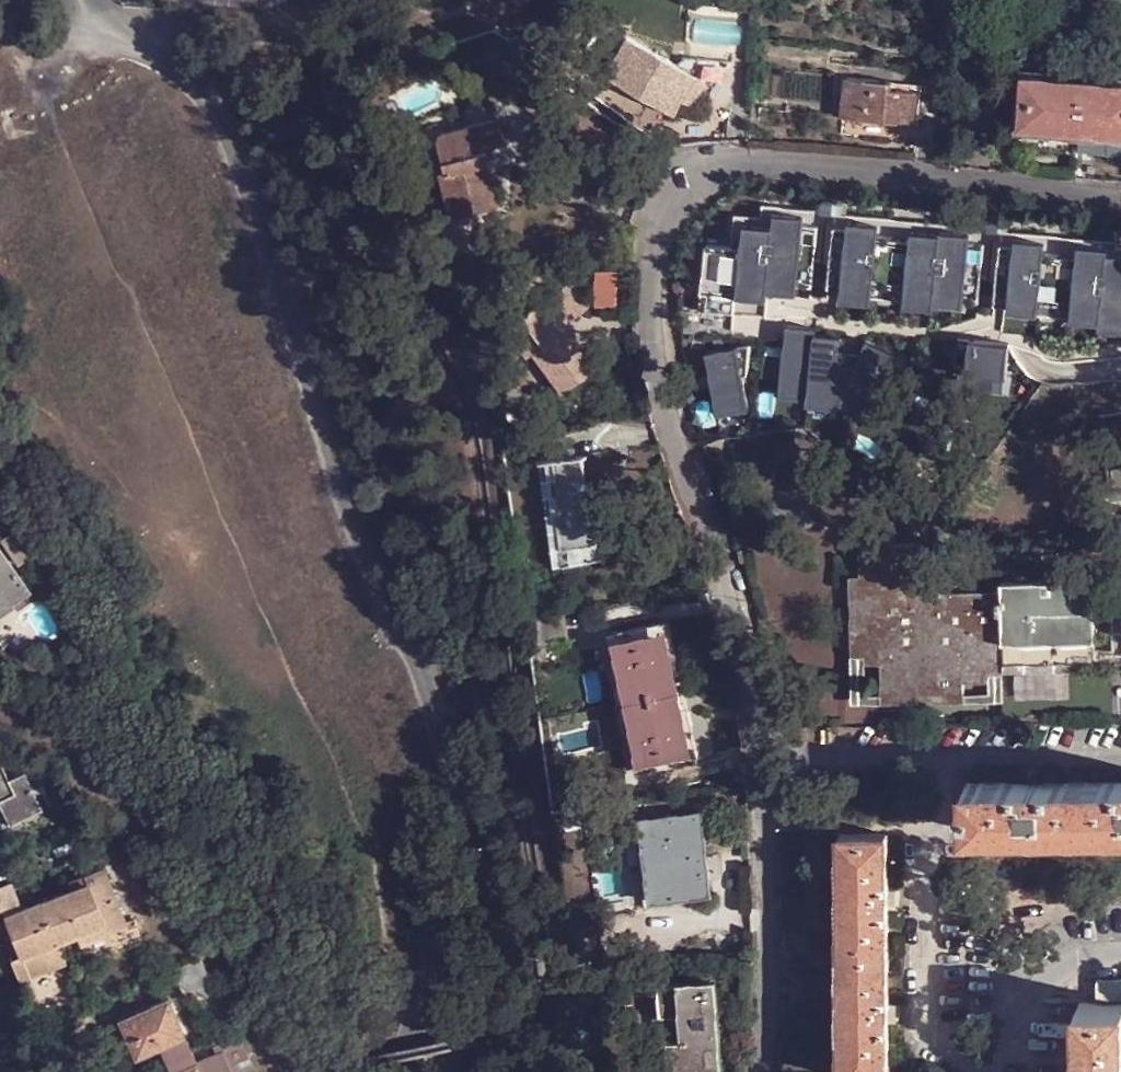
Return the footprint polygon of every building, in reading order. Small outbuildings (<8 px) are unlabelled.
[(537,31),(558,48),(568,36),(547,19),(537,31)] [(589,42),(613,56),(627,33),(601,19),(589,42)] [(613,56),(605,71),(645,94),(648,89),(675,105),(680,95),(691,101),(704,77),(627,33),(613,56)] [(843,110),(911,116),(913,83),(891,82),(891,75),(847,71),(843,110)] [(1023,71),(1017,122),(1120,132),(1120,80),(1023,71)] [(891,82),(913,83),(911,116),(918,116),(921,77),(891,75),(891,82)] [(672,111),(675,105),(648,89),(645,94),(672,111)] [(499,202),(485,143),(504,138),(500,115),(443,128),(442,129),(438,133),(437,139),(445,167),(441,168),(441,171),(450,213),(441,216),(449,250),(487,242),(479,207),(499,202)] [(441,168),(445,167),(437,139),(433,120),(415,129),(430,173),(441,171),(441,168)] [(770,233),(740,230),(734,302),(764,305),(765,298),(794,300),(802,222),(771,218),(770,233)] [(873,230),(845,227),(838,304),(868,309),(873,230)] [(937,241),(907,238),(900,310),(932,314),(932,310),(960,312),(967,240),(937,237),(937,241)] [(1042,248),(1012,244),(1006,317),(1033,320),(1042,248)] [(1076,252),(1068,325),(1098,329),(1098,335),(1120,337),(1120,263),(1104,260),(1105,256),(1076,252)] [(597,364),(567,320),(576,313),(559,288),(523,313),(543,341),(535,346),(564,387),(597,364)] [(529,350),(535,346),(543,341),(523,313),(509,323),(529,350)] [(812,335),(785,330),(774,418),(803,423),(804,409),(832,412),(840,344),(811,341),(812,335)] [(889,353),(866,344),(859,358),(882,367),(889,353)] [(1006,353),(967,346),(962,391),(1001,396),(1006,353)] [(734,350),(702,359),(721,423),(751,414),(734,350)] [(1116,490),(1120,490),(1120,442),(1111,443),(1116,490)] [(575,542),(604,538),(596,477),(588,478),(584,452),(559,456),(567,506),(561,507),(566,543),(557,544),(559,562),(577,559),(575,542)] [(545,457),(557,544),(566,543),(561,507),(567,506),(559,456),(545,457)] [(858,576),(844,575),(845,627),(859,627),(875,627),(876,636),(876,666),(958,664),(958,653),(958,645),(998,642),(997,635),(1077,635),(1090,634),(1090,620),(1089,604),(1098,605),(1099,586),(1110,585),(1111,563),(1091,562),(1091,553),(999,554),(999,564),(919,565),(909,565),(909,539),(919,539),(921,539),(920,516),(857,516),(858,548),(858,576)] [(575,542),(577,559),(606,555),(604,538),(575,542)] [(909,565),(919,565),(919,539),(909,539),(909,565)] [(858,548),(844,549),(844,575),(858,576),(858,548)] [(4,622),(20,612),(17,607),(36,594),(5,552),(0,556),(0,617),(4,622)] [(533,618),(546,615),(545,604),(531,606),(533,618)] [(684,670),(673,615),(665,617),(677,671),(684,670)] [(634,640),(621,642),(627,676),(619,677),(622,687),(615,689),(619,712),(626,712),(628,719),(635,718),(642,752),(656,748),(660,766),(695,759),(684,704),(677,671),(665,617),(631,624),(634,640)] [(1119,634),(1106,619),(1090,620),(1090,634),(1119,634)] [(631,624),(609,629),(617,666),(619,677),(627,676),(621,642),(634,640),(631,624)] [(875,627),(859,627),(859,636),(876,636),(875,627)] [(985,652),(984,665),(958,664),(876,666),(847,667),(847,699),(999,695),(998,642),(958,645),(958,653),(985,652)] [(703,757),(692,702),(684,704),(695,759),(703,757)] [(656,748),(642,752),(635,718),(628,719),(631,732),(639,770),(660,766),(656,748)] [(13,791),(0,763),(0,797),(13,791)] [(26,771),(10,779),(16,792),(0,801),(0,802),(10,824),(44,807),(26,771)] [(1086,827),(1087,778),(1045,779),(1028,778),(968,778),(968,827),(1086,827)] [(1087,778),(1086,827),(1120,827),(1120,778),(1087,778)] [(560,783),(561,795),(582,792),(581,781),(560,783)] [(702,810),(646,816),(653,895),(694,891),(711,889),(702,810)] [(646,905),(695,899),(694,891),(653,895),(646,816),(637,817),(646,905)] [(841,831),(842,944),(890,945),(890,905),(890,886),(889,830),(841,831)] [(12,880),(0,885),(0,918),(5,916),(13,936),(21,957),(16,959),(24,980),(70,963),(61,943),(79,936),(82,943),(128,925),(103,867),(79,876),(82,884),(74,888),(23,906),(12,880)] [(82,884),(79,876),(71,880),(74,888),(82,884)] [(890,905),(898,905),(898,887),(890,886),(890,905)] [(13,936),(8,938),(16,959),(21,957),(13,936)] [(890,945),(842,944),(842,1071),(890,1071),(890,1018),(890,1000),(890,945)] [(211,1022),(230,1012),(202,959),(173,972),(186,999),(195,993),(211,1022)] [(718,974),(678,975),(678,977),(659,979),(660,1008),(663,1008),(679,1007),(699,1006),(700,1029),(681,1030),(681,1033),(669,1034),(671,1062),(671,1065),(723,1062),(718,974)] [(1100,999),(1120,999),(1120,980),(1100,980),(1100,999)] [(124,1021),(139,1056),(163,1047),(174,1071),(234,1071),(235,1071),(236,1071),(261,1071),(241,1035),(223,1043),(224,1047),(198,1057),(170,1000),(124,1021)] [(890,1000),(890,1018),(898,1018),(899,1000),(890,1000)] [(1082,1071),(1120,1071),(1120,1004),(1082,1004),(1082,1071)] [(679,1007),(681,1030),(700,1029),(699,1006),(679,1007)] [(666,1062),(671,1062),(669,1034),(681,1033),(681,1030),(679,1007),(663,1008),(666,1062)]
